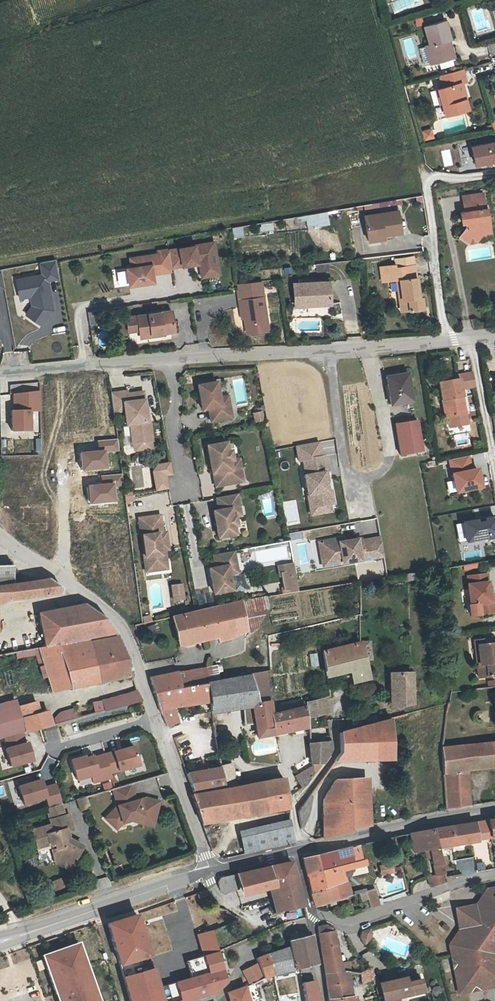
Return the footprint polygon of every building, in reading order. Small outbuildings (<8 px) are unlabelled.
[(435,61),(436,68),(455,63),(453,52),(450,51),(449,46),(452,45),(446,27),(427,32),(431,51),(428,52),(430,62),(435,61)] [(445,109),(448,121),(466,116),(472,115),(466,87),(470,86),(467,73),(443,79),(446,92),(441,94),(434,96),(438,111),(445,109)] [(426,136),(428,144),(436,142),(434,134),(426,136)] [(472,146),(477,167),(494,163),(494,141),(472,146)] [(388,203),(390,214),(405,212),(403,200),(388,203)] [(481,237),(489,236),(488,223),(489,223),(487,217),(486,217),(484,202),(463,205),(464,213),(460,214),(462,225),(466,224),(467,228),(466,228),(459,238),(469,245),(477,243),(481,237)] [(305,215),(307,229),(330,226),(328,212),(305,215)] [(389,236),(390,238),(410,236),(406,212),(405,212),(390,214),(374,216),(377,238),(389,236)] [(233,236),(245,235),(244,225),(232,226),(233,236)] [(390,242),(390,238),(389,236),(377,238),(378,244),(390,242)] [(216,239),(177,247),(182,267),(197,263),(200,279),(223,274),(216,239)] [(162,253),(134,257),(135,266),(130,267),(133,284),(157,281),(155,269),(164,267),(162,253)] [(41,273),(15,278),(19,300),(29,298),(31,306),(25,315),(42,328),(54,310),(49,282),(59,280),(55,260),(39,263),(41,273)] [(112,271),(114,287),(127,286),(125,270),(112,271)] [(387,272),(388,283),(405,281),(406,287),(408,304),(405,305),(406,316),(426,315),(425,303),(422,304),(419,272),(403,273),(402,270),(387,272)] [(298,305),(313,304),(313,307),(333,306),(332,283),(297,285),(298,305)] [(240,308),(244,308),(246,334),(267,333),(265,289),(240,290),(239,291),(240,308)] [(218,295),(219,301),(224,300),(225,308),(235,306),(233,293),(218,295)] [(204,314),(201,297),(192,299),(195,316),(204,314)] [(88,311),(89,325),(104,323),(102,309),(88,311)] [(173,309),(139,313),(141,333),(176,329),(173,309)] [(141,327),(139,313),(129,314),(130,328),(141,327)] [(451,413),(452,422),(468,420),(466,410),(463,386),(474,384),(471,369),(456,372),(457,377),(448,379),(441,380),(443,395),(445,395),(448,413),(451,413)] [(410,398),(405,371),(384,375),(389,402),(410,398)] [(125,376),(126,386),(139,385),(138,375),(125,376)] [(221,406),(220,398),(217,398),(213,383),(195,387),(200,411),(207,410),(209,422),(230,418),(227,405),(221,406)] [(38,393),(12,394),(12,410),(11,411),(11,432),(30,431),(29,410),(38,409),(38,393)] [(143,444),(135,395),(126,397),(125,394),(109,396),(112,415),(123,414),(125,428),(129,427),(132,446),(133,446),(143,444)] [(141,394),(135,395),(143,444),(150,443),(151,443),(148,424),(146,424),(144,424),(143,418),(145,418),(141,394)] [(254,422),(264,421),(263,411),(252,412),(254,422)] [(421,450),(416,418),(397,421),(402,453),(421,450)] [(233,468),(232,459),(230,450),(227,451),(225,442),(206,446),(211,474),(212,473),(215,486),(242,481),(240,467),(233,468)] [(320,443),(295,446),(298,464),(304,463),(305,474),(328,471),(326,456),(322,456),(320,443)] [(134,453),(145,451),(143,444),(133,446),(134,453)] [(470,456),(447,461),(455,496),(484,490),(480,468),(473,470),(470,456)] [(171,474),(169,464),(157,466),(153,471),(157,490),(167,488),(165,475),(171,474)] [(131,466),(133,489),(150,488),(148,465),(131,466)] [(327,472),(304,475),(311,516),(337,511),(334,489),(330,490),(327,472)] [(234,507),(239,506),(237,493),(216,497),(219,510),(214,511),(219,537),(236,534),(234,525),(237,524),(235,516),(234,507)] [(189,516),(188,504),(179,505),(180,516),(189,516)] [(165,566),(163,551),(166,551),(170,550),(167,533),(164,533),(161,516),(140,519),(147,569),(165,566)] [(464,524),(467,543),(494,539),(494,519),(464,524)] [(384,554),(380,536),(362,540),(361,537),(343,541),(340,541),(339,538),(320,542),(322,553),(328,552),(330,560),(343,557),(343,562),(384,554)] [(233,565),(239,564),(236,550),(216,555),(218,567),(212,568),(216,593),(235,590),(232,574),(235,573),(233,565)] [(169,569),(166,551),(163,551),(165,566),(147,569),(148,572),(169,569)] [(328,552),(322,553),(324,566),(343,562),(343,557),(330,560),(328,552)] [(301,589),(295,560),(281,562),(287,591),(301,589)] [(240,572),(239,564),(233,565),(235,573),(232,574),(235,590),(235,592),(248,590),(245,574),(241,575),(240,572)] [(18,584),(14,565),(0,567),(0,587),(18,584)] [(493,610),(492,599),(489,599),(489,591),(487,572),(467,574),(468,582),(467,582),(469,602),(477,601),(478,612),(493,610)] [(18,584),(0,587),(0,605),(6,601),(61,593),(62,587),(51,579),(18,584)] [(183,585),(170,586),(172,602),(185,601),(183,585)] [(218,628),(220,638),(230,636),(229,632),(247,629),(240,600),(175,616),(180,638),(218,628)] [(478,612),(477,601),(469,602),(468,602),(469,613),(478,612)] [(40,620),(45,647),(56,644),(89,638),(118,632),(117,631),(105,618),(87,605),(40,620)] [(181,646),(220,638),(218,628),(180,638),(181,646)] [(56,644),(71,688),(133,674),(125,647),(119,636),(90,641),(89,638),(56,644)] [(490,642),(475,643),(477,662),(475,662),(476,675),(494,673),(494,650),(494,641),(490,642)] [(325,671),(340,668),(339,664),(348,663),(349,669),(352,682),(364,679),(362,642),(323,651),(325,671)] [(54,692),(71,688),(56,644),(45,647),(38,648),(44,664),(54,692)] [(38,648),(15,652),(16,659),(36,655),(37,665),(41,664),(38,648)] [(215,664),(188,669),(191,684),(218,679),(215,664)] [(191,685),(191,684),(188,669),(179,671),(181,687),(191,685)] [(179,671),(168,673),(170,689),(181,687),(179,671)] [(252,673),(253,681),(262,680),(261,671),(252,672),(252,673)] [(174,706),(198,702),(210,701),(207,682),(191,685),(181,687),(170,689),(168,673),(152,677),(161,713),(162,713),(167,725),(179,720),(174,706)] [(256,723),(258,731),(263,730),(273,728),(270,708),(268,700),(257,702),(253,681),(252,673),(207,682),(210,701),(212,709),(212,710),(248,706),(251,724),(256,723)] [(395,707),(412,702),(412,700),(411,673),(393,674),(395,707)] [(105,710),(131,703),(142,699),(138,689),(102,701),(105,710)] [(450,690),(412,700),(412,702),(412,711),(445,702),(450,690)] [(149,718),(142,699),(131,703),(137,722),(149,718)] [(21,706),(21,708),(27,730),(28,732),(53,725),(49,710),(40,713),(37,701),(21,706)] [(101,701),(92,704),(95,714),(103,712),(101,701)] [(212,709),(210,701),(198,702),(201,713),(212,709)] [(307,715),(323,713),(320,701),(305,703),(307,715)] [(270,708),(273,728),(291,725),(292,731),(307,728),(304,707),(280,711),(280,706),(270,708)] [(27,730),(21,708),(0,714),(0,737),(27,730)] [(74,708),(54,714),(57,723),(77,717),(74,708)] [(392,758),(391,753),(391,751),(391,748),(390,719),(338,733),(340,752),(334,760),(392,758)] [(291,725),(273,728),(263,730),(264,735),(292,731),(291,725)] [(177,744),(187,739),(185,733),(174,738),(177,744)] [(311,744),(314,763),(315,772),(330,751),(329,741),(311,744)] [(442,772),(464,770),(463,764),(492,760),(492,766),(494,766),(494,741),(440,746),(442,772)] [(29,743),(5,750),(10,771),(34,764),(29,743)] [(134,743),(105,752),(111,773),(140,764),(134,743)] [(85,753),(70,757),(76,779),(90,775),(93,784),(112,779),(105,752),(94,755),(93,753),(85,755),(85,753)] [(463,764),(464,770),(492,766),(492,760),(463,764)] [(233,763),(222,765),(223,772),(225,787),(237,785),(233,763)] [(315,772),(314,763),(295,776),(301,789),(305,786),(315,772)] [(464,770),(442,772),(444,808),(469,804),(464,770)] [(186,779),(191,793),(225,787),(223,772),(186,779)] [(349,808),(368,807),(366,775),(347,778),(349,808)] [(41,776),(17,783),(23,804),(47,797),(41,776)] [(261,783),(260,783),(265,811),(288,808),(287,799),(282,778),(261,781),(261,783)] [(369,824),(368,807),(349,808),(347,778),(334,779),(322,798),(322,838),(350,831),(349,828),(369,824)] [(48,798),(46,798),(48,807),(61,803),(56,782),(44,785),(48,798)] [(245,815),(265,811),(260,783),(239,787),(245,815)] [(132,784),(112,790),(116,805),(103,818),(117,831),(124,822),(129,821),(153,828),(161,800),(146,796),(141,797),(140,796),(137,797),(132,784)] [(204,822),(245,815),(239,787),(191,794),(211,850),(216,841),(211,828),(206,827),(204,822)] [(82,810),(90,807),(86,796),(79,798),(82,810)] [(302,821),(305,810),(307,796),(297,811),(299,826),(302,821)] [(47,808),(50,820),(64,815),(61,804),(47,808)] [(37,847),(50,843),(55,842),(59,855),(75,862),(83,844),(68,837),(66,828),(72,827),(69,814),(64,815),(50,820),(52,825),(33,831),(37,847)] [(486,819),(490,837),(494,836),(494,818),(486,819)] [(486,819),(474,821),(476,835),(477,840),(490,837),(486,819)] [(436,844),(476,835),(474,821),(432,828),(436,844)] [(240,835),(243,852),(292,843),(290,823),(240,835)] [(431,887),(447,882),(446,881),(446,879),(442,865),(441,863),(436,844),(432,828),(409,833),(414,852),(429,849),(433,867),(436,875),(428,877),(431,887)] [(53,852),(59,855),(55,842),(50,843),(53,852)] [(357,877),(353,865),(351,866),(346,848),(315,855),(323,888),(348,880),(357,877)] [(309,892),(323,888),(315,855),(302,859),(309,892)] [(442,865),(446,879),(449,878),(463,875),(461,865),(453,867),(452,860),(441,863),(442,865)] [(271,879),(274,892),(296,888),(289,861),(266,866),(236,873),(235,873),(237,886),(264,881),(271,879)] [(393,872),(391,863),(380,865),(383,875),(393,872)] [(223,894),(234,890),(228,875),(217,880),(223,894)] [(54,892),(64,887),(60,878),(50,882),(54,892)] [(272,914),(278,910),(275,896),(274,892),(271,879),(264,881),(268,898),(272,914)] [(352,896),(348,880),(323,888),(309,892),(314,906),(352,896)] [(488,888),(480,900),(483,909),(480,913),(474,909),(468,905),(460,907),(460,908),(458,908),(458,911),(457,912),(458,921),(464,925),(469,929),(468,932),(458,933),(450,945),(458,993),(487,988),(494,986),(494,887),(488,888)] [(278,910),(301,906),(296,888),(274,892),(275,896),(278,910)] [(369,900),(370,904),(380,901),(376,888),(360,893),(363,902),(369,900)] [(480,900),(474,909),(480,913),(483,909),(480,900)] [(130,1000),(162,1000),(159,991),(132,905),(104,915),(111,937),(109,937),(113,949),(114,949),(130,1000)] [(464,925),(458,933),(468,932),(469,929),(464,925)] [(316,927),(323,973),(341,973),(340,967),(335,946),(338,945),(336,939),(333,939),(331,932),(327,927),(326,926),(316,927)] [(360,937),(364,944),(368,942),(371,933),(369,929),(362,931),(360,937)] [(176,985),(182,1000),(188,998),(211,990),(223,978),(210,932),(196,938),(203,957),(200,959),(205,973),(191,979),(176,985)] [(266,957),(271,971),(314,963),(308,934),(286,938),(287,940),(277,945),(264,951),(266,957)] [(75,954),(80,952),(76,942),(72,944),(75,954)] [(80,952),(75,954),(72,944),(45,953),(49,964),(44,965),(57,1000),(98,1000),(80,952)] [(49,964),(45,953),(41,955),(44,965),(49,964)] [(266,957),(257,961),(262,975),(271,971),(266,957)] [(205,973),(200,959),(186,964),(191,979),(205,973)] [(257,977),(262,975),(257,961),(252,963),(257,977)] [(375,980),(370,970),(362,971),(358,972),(359,973),(360,984),(375,980)] [(257,977),(251,979),(252,984),(272,976),(271,971),(262,975),(257,977)] [(354,997),(349,998),(341,973),(323,973),(328,1000),(356,1000),(355,997),(354,997)] [(348,973),(341,973),(349,998),(354,997),(348,973)] [(252,984),(251,979),(226,989),(229,1000),(248,1000),(244,988),(252,984)] [(304,1000),(320,1000),(319,998),(317,998),(313,981),(301,983),(304,1000)] [(176,985),(159,991),(162,1000),(179,1000),(182,1000),(176,985)] [(382,1000),(420,1000),(419,991),(407,991),(406,985),(378,987),(382,1000)]
